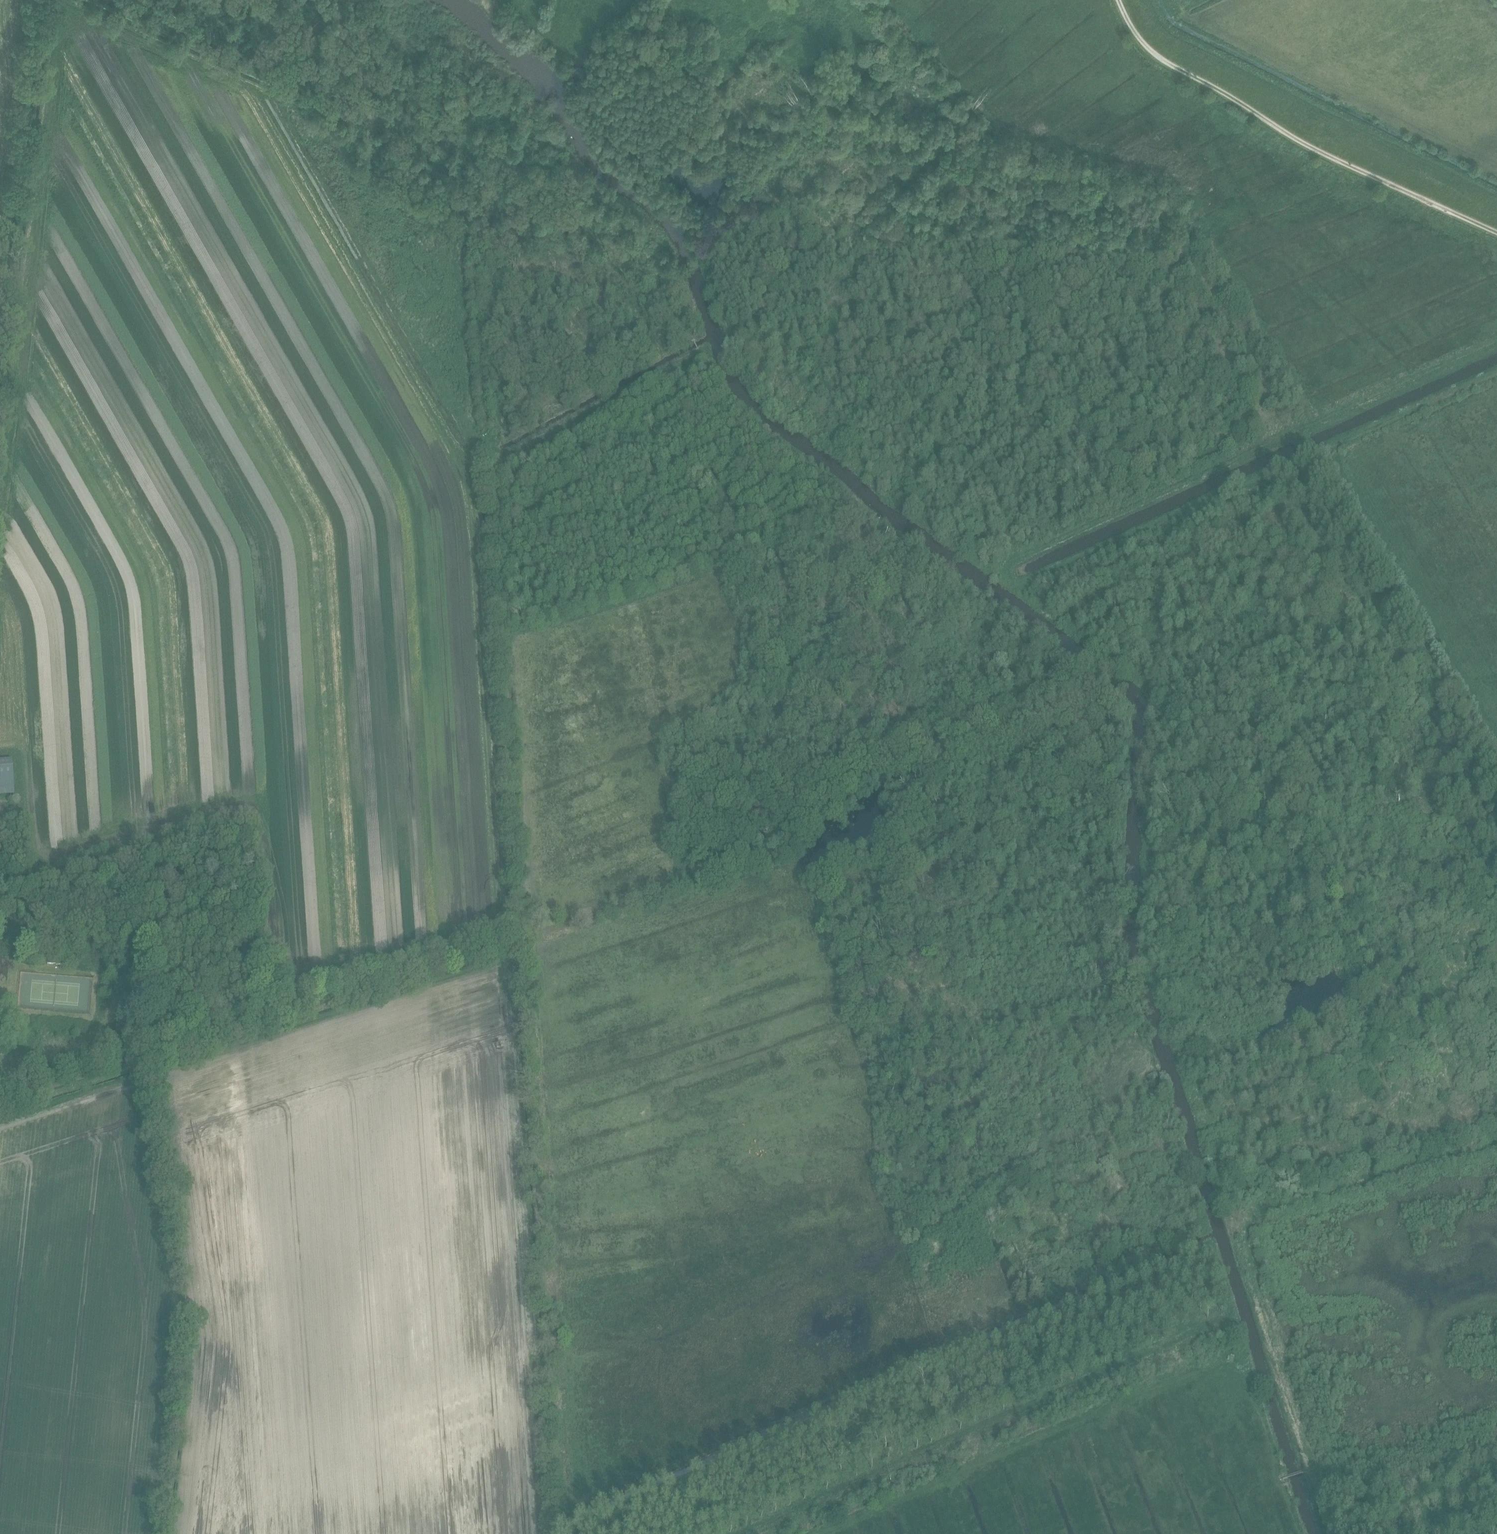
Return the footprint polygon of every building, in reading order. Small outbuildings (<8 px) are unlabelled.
[(0,761),(0,790),(14,789),(12,760),(0,761)] [(48,955),(47,964),(68,966),(69,957),(48,955)]
